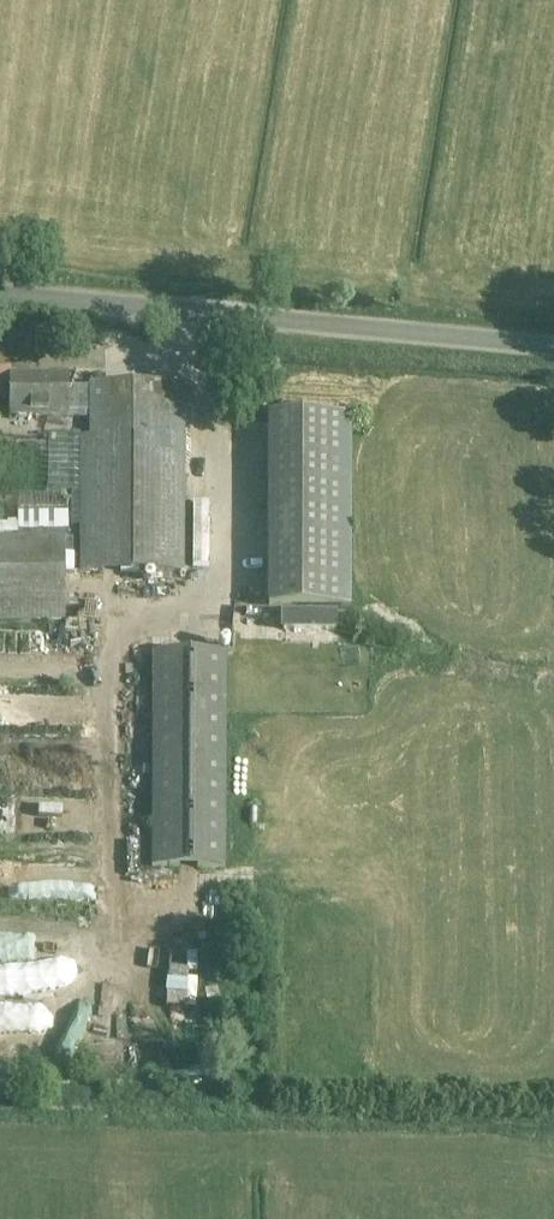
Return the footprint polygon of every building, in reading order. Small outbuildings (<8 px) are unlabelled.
[(80,418),(79,571),(184,571),(185,385),(90,385),(90,389),(68,389),(69,376),(11,376),(11,418),(80,418)] [(351,423),(269,423),(267,615),(293,615),(293,624),(341,625),(341,616),(350,616),(351,423)] [(66,495),(18,494),(18,532),(67,531),(66,495)] [(63,622),(63,570),(63,539),(0,539),(0,621),(63,622)] [(226,653),(153,653),(152,867),(225,867),(226,653)] [(102,814),(102,789),(0,791),(0,816),(102,814)] [(32,856),(0,855),(0,884),(31,885),(32,856)] [(85,1002),(47,1010),(51,1030),(89,1022),(85,1002)] [(56,1048),(55,1035),(15,1036),(15,1049),(56,1048)]
